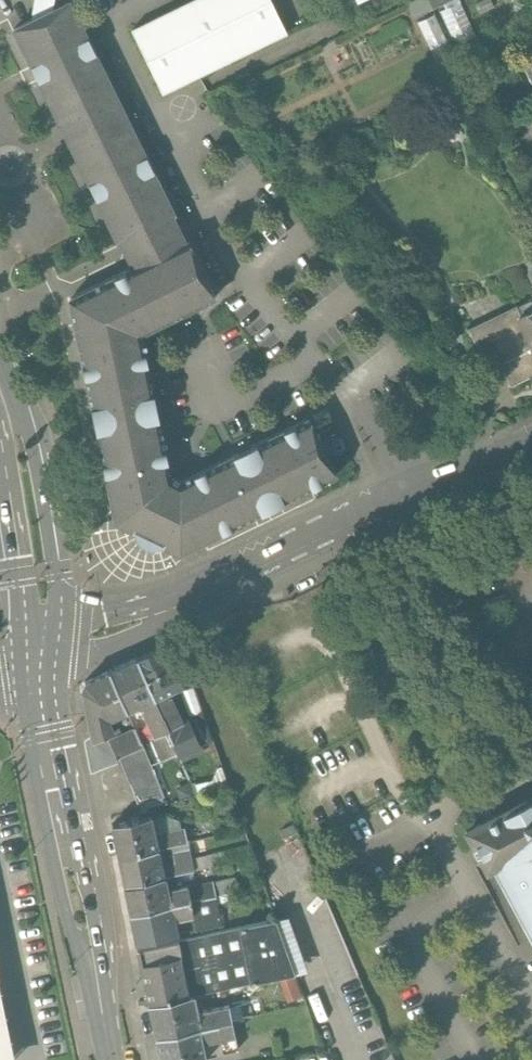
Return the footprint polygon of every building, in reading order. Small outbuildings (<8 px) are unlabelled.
[(34,19),(51,11),(53,0),(37,0),(34,19)] [(133,28),(163,92),(286,34),(270,0),(192,0),(133,28)] [(476,36),(461,0),(410,0),(434,54),(476,36)] [(147,158),(71,1),(51,11),(34,19),(14,29),(32,67),(34,66),(36,71),(40,78),(38,78),(80,163),(118,241),(120,240),(133,268),(103,282),(70,297),(107,484),(115,521),(134,530),(136,537),(141,542),(147,545),(154,545),(161,543),(180,552),(220,533),(336,476),(309,420),(180,483),(171,477),(142,334),(179,317),(215,300),(188,242),(186,243),(173,216),(175,215),(153,171),(152,171),(148,165),(146,159),(147,158)] [(522,57),(531,79),(531,53),(522,57)] [(530,298),(514,305),(516,308),(470,331),(469,328),(466,329),(482,361),(499,362),(500,364),(531,348),(531,302),(530,298)] [(500,364),(511,388),(531,377),(531,348),(500,364)] [(184,685),(175,664),(168,667),(159,648),(136,658),(166,728),(181,722),(170,696),(168,697),(166,693),(184,685)] [(166,728),(136,658),(109,671),(126,710),(141,703),(143,706),(142,710),(148,722),(154,736),(167,731),(166,728)] [(109,671),(85,682),(84,682),(80,691),(81,691),(91,740),(106,734),(114,731),(109,720),(127,712),(126,710),(109,671)] [(181,722),(166,728),(167,731),(178,756),(212,741),(202,713),(181,722)] [(148,722),(134,728),(135,729),(140,743),(154,736),(148,722)] [(135,729),(108,741),(106,734),(91,740),(88,742),(93,768),(118,757),(129,783),(153,773),(140,743),(135,729)] [(466,830),(487,869),(496,864),(531,932),(531,795),(466,830)] [(151,816),(112,824),(119,857),(158,849),(158,848),(155,834),(151,816)] [(184,828),(155,834),(158,848),(187,842),(184,828)] [(158,849),(119,857),(125,884),(173,874),(193,870),(191,858),(164,864),(165,866),(162,867),(158,849)] [(173,874),(125,884),(131,914),(190,901),(188,887),(172,891),(167,894),(166,888),(167,887),(167,886),(175,884),(173,874)] [(213,881),(188,887),(190,901),(216,895),(238,891),(235,877),(213,882),(213,881)] [(216,895),(190,901),(193,915),(196,930),(226,924),(225,917),(220,917),(216,895)] [(190,901),(131,914),(137,943),(177,934),(174,923),(173,923),(172,917),(177,918),(193,915),(190,901)] [(181,939),(137,949),(149,1004),(188,996),(179,955),(181,939)] [(298,972),(282,973),(283,996),(299,995),(298,972)] [(248,983),(226,988),(227,995),(249,990),(248,983)] [(188,996),(149,1004),(156,1035),(232,1019),(229,1006),(203,1011),(203,1013),(197,1014),(193,995),(188,996)] [(156,1035),(161,1059),(206,1059),(202,1042),(220,1038),(223,1052),(238,1049),(232,1019),(156,1035)]
